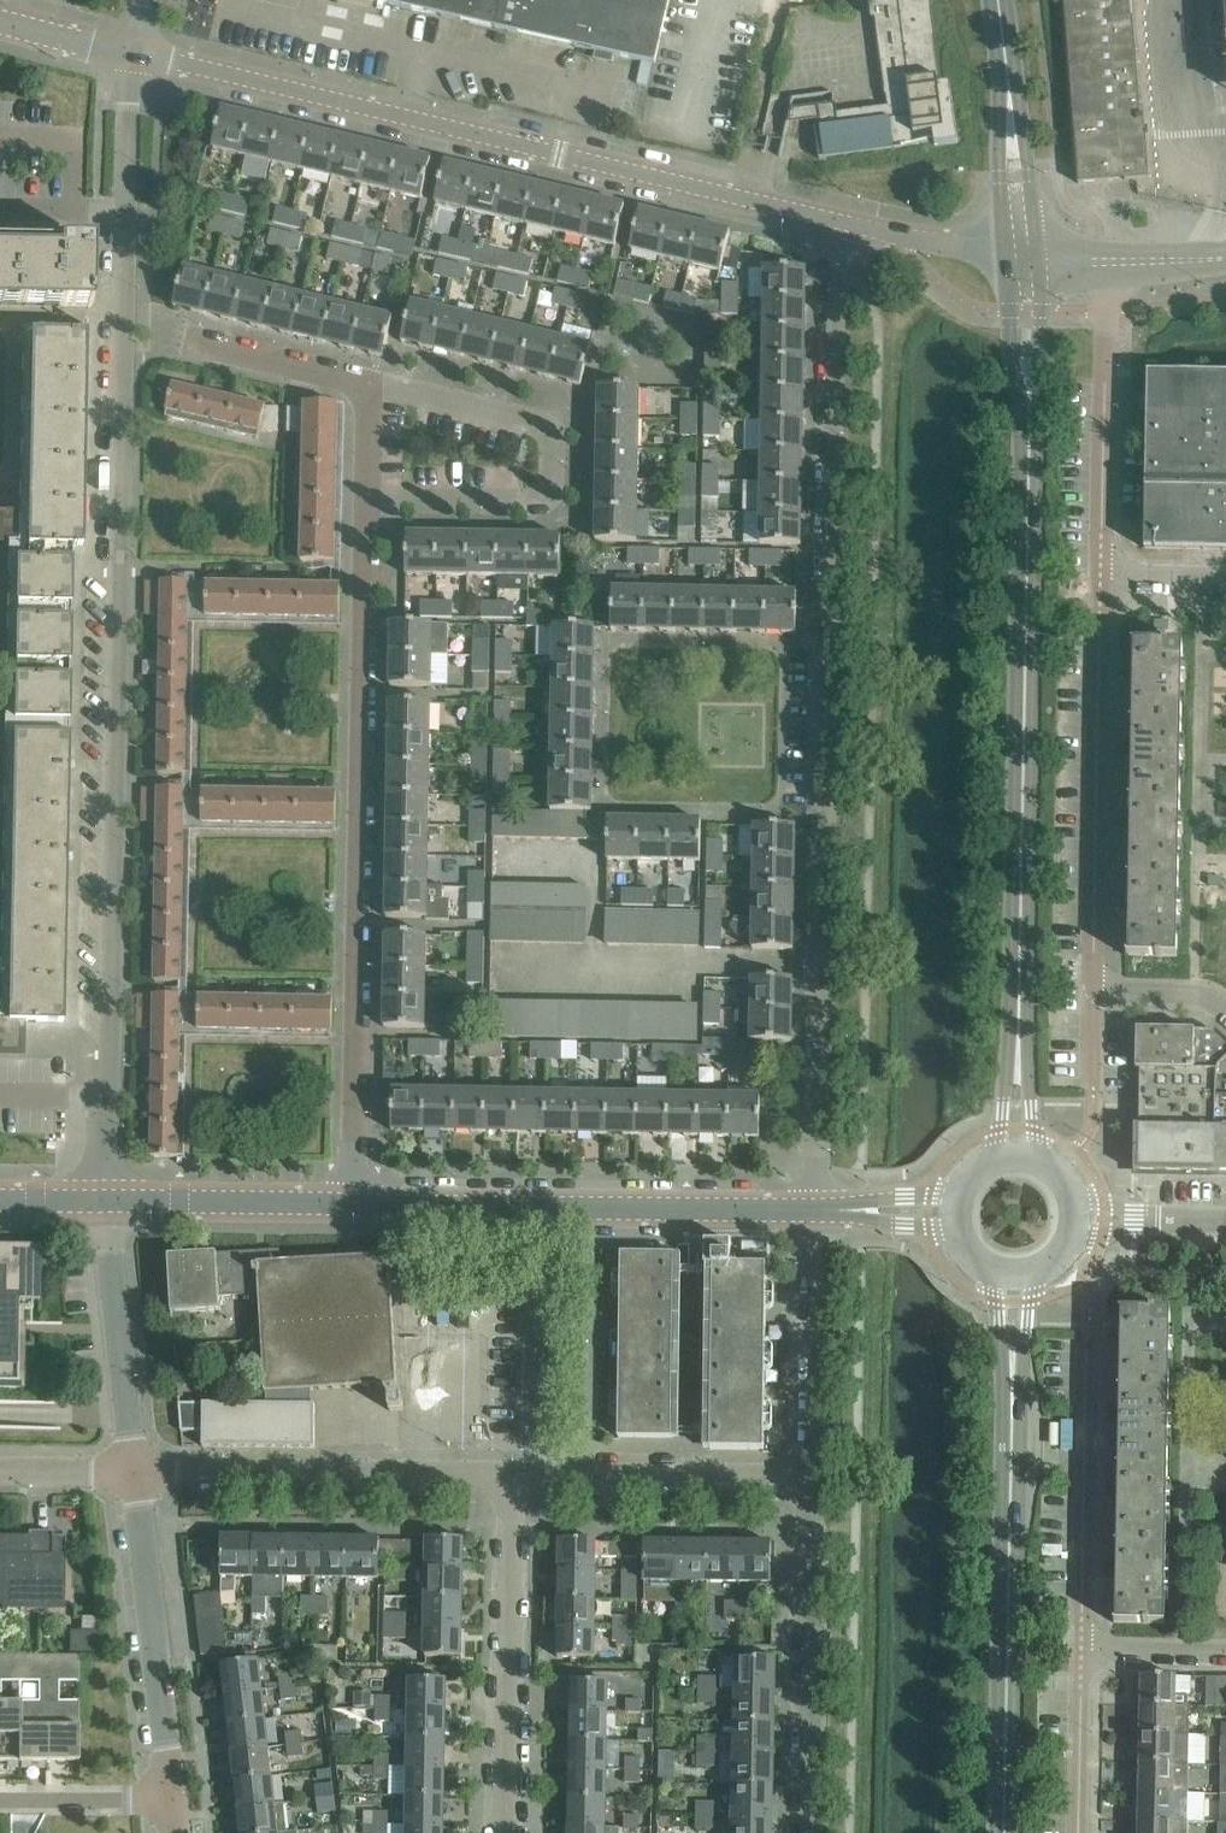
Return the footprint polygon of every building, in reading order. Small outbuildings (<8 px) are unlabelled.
[(502,0),(371,0),(496,28),(502,0)] [(670,0),(502,0),(496,28),(655,64),(670,0)] [(815,128),(819,159),(826,159),(825,156),(934,142),(935,146),(958,143),(950,84),(938,86),(933,44),(928,2),(928,0),(873,0),(874,9),(870,9),(872,18),(875,18),(886,107),(862,110),(837,113),(826,114),(828,126),(820,127),(815,128)] [(1148,178),(1149,178),(1144,118),(1139,118),(1130,1),(1136,1),(1136,0),(1054,0),(1055,4),(1064,3),(1078,184),(1148,178)] [(243,156),(253,116),(252,116),(251,119),(235,116),(236,112),(222,109),(212,149),(243,156)] [(243,156),(273,163),(282,124),(282,123),(281,127),(264,123),(265,119),(253,116),(243,156)] [(302,170),(312,131),(311,131),(310,134),(294,130),(295,127),(282,124),(273,163),(302,170)] [(302,170),(332,178),(341,138),(340,141),(324,137),(325,134),(312,131),(302,170)] [(341,138),(332,178),(361,185),(371,145),(370,145),(370,148),(353,144),(354,141),(341,138)] [(391,192),(401,152),(400,152),(399,155),(383,152),(384,148),(371,145),(361,185),(391,192)] [(422,200),(431,160),(430,159),(429,163),(413,159),(413,155),(401,152),(391,192),(422,200)] [(466,210),(476,171),(475,170),(474,174),(458,170),(459,166),(445,163),(436,203),(466,210)] [(496,217),(505,178),(504,181),(488,177),(488,174),(476,171),(466,210),(496,217)] [(525,225),(535,185),(534,185),(533,188),(517,184),(518,181),(505,178),(496,217),(525,225)] [(555,232),(565,192),(564,192),(563,195),(547,191),(548,188),(535,185),(525,225),(555,232)] [(585,239),(594,199),(593,202),(577,198),(577,195),(565,192),(555,232),(585,239)] [(229,212),(233,197),(217,193),(214,208),(229,212)] [(233,197),(229,212),(245,216),(248,201),(233,197)] [(594,199),(585,239),(615,246),(625,206),(623,206),(622,209),(606,206),(607,202),(594,199)] [(289,226),(292,211),(277,207),(273,223),(289,226)] [(640,210),(630,250),(661,257),(670,218),(669,217),(669,221),(652,217),(653,214),(640,210)] [(292,211),(289,226),(304,230),(308,215),(292,211)] [(224,234),(227,219),(212,215),(208,230),(224,234)] [(690,265),(700,225),(699,225),(698,228),(682,224),(683,221),(670,218),(661,257),(690,265)] [(243,223),(227,219),(224,234),(239,238),(243,223)] [(332,237),(348,241),(352,226),(336,222),(332,237)] [(730,232),(729,232),(728,235),(712,231),(713,228),(700,225),(690,265),(721,272),(730,232)] [(352,226),(348,241),(363,244),(367,229),(352,226)] [(268,245),(283,248),(287,233),(271,229),(268,245)] [(302,237),(287,233),(283,248),(299,252),(302,237)] [(381,233),(377,248),(393,252),(397,236),(381,233)] [(439,253),(455,257),(458,242),(443,238),(439,253)] [(413,258),(417,243),(398,239),(395,253),(413,258)] [(58,300),(58,306),(92,307),(93,242),(60,241),(60,252),(0,251),(0,299),(58,300)] [(455,257),(470,261),(484,264),(488,249),(458,242),(455,257)] [(342,263),(346,247),(331,244),(327,259),(342,263)] [(362,251),(346,247),(342,263),(358,266),(362,251)] [(488,249),(484,264),(514,271),(518,256),(488,249)] [(376,255),(372,270),(388,274),(392,258),(376,255)] [(518,256),(514,271),(529,275),(533,260),(518,256)] [(449,279),(453,263),(438,260),(434,275),(449,279)] [(469,267),(453,263),(449,279),(465,282),(469,267)] [(174,307),(204,315),(214,275),(184,267),(174,307)] [(561,267),(558,282),(573,286),(577,271),(561,267)] [(749,269),(748,299),(764,299),(805,300),(806,269),(775,268),(765,268),(765,270),(749,269)] [(577,271),(573,286),(589,289),(592,274),(577,271)] [(509,293),(512,278),(497,274),(493,289),(509,293)] [(244,282),(214,275),(204,315),(234,322),(244,282)] [(528,281),(512,278),(509,293),(524,297),(528,281)] [(234,322),(264,329),(273,289),(244,282),(234,322)] [(722,282),(722,298),(737,299),(738,282),(722,282)] [(637,285),(634,301),(650,304),(653,289),(637,285)] [(568,307),(572,292),(556,288),(553,304),(568,307)] [(303,296),(273,289),(264,329),(293,336),(303,296)] [(587,296),(572,292),(568,307),(583,311),(587,296)] [(667,292),(664,308),(679,311),(683,296),(667,292)] [(293,336),(323,343),(333,303),(303,296),(293,336)] [(683,296),(679,311),(695,315),(698,300),(683,296)] [(722,298),(721,314),(737,314),(737,299),(722,298)] [(764,330),(805,330),(805,300),(764,299),(764,330)] [(442,310),(411,302),(401,342),(432,350),(442,310)] [(362,311),(333,303),(323,343),(353,350),(362,311)] [(472,317),(442,310),(432,350),(462,357),(472,317)] [(383,358),(388,339),(393,318),(362,311),(353,350),(383,358)] [(472,317),(462,357),(492,364),(501,324),(472,317)] [(531,331),(501,324),(492,364),(521,371),(531,331)] [(763,360),(804,361),(805,330),(764,330),(763,360)] [(27,544),(71,545),(82,545),(86,332),(31,331),(27,544)] [(531,331),(521,371),(551,379),(561,339),(531,331)] [(590,346),(561,339),(551,379),(581,386),(590,346)] [(721,343),(705,343),(705,359),(721,359),(721,343)] [(721,359),(705,359),(705,375),(720,375),(721,359)] [(763,391),(804,391),(804,361),(763,360),(763,391)] [(1225,550),(1225,375),(1148,374),(1147,412),(1145,548),(1225,550)] [(173,384),(166,417),(197,424),(204,392),(173,384)] [(599,387),(598,418),(639,419),(640,388),(599,387)] [(762,421),(803,422),(804,391),(763,391),(762,421)] [(204,392),(197,424),(228,432),(235,399),(204,392)] [(235,399),(228,432),(258,438),(259,432),(278,432),(279,408),(266,408),(266,406),(235,399)] [(326,569),(326,562),(334,562),(338,404),(305,404),(305,409),(288,408),(288,433),(304,433),(301,568),(326,569)] [(682,420),(697,421),(698,405),(682,404),(682,420)] [(704,404),(704,420),(719,420),(720,404),(704,404)] [(639,450),(639,419),(598,418),(598,449),(639,450)] [(697,437),(697,421),(682,420),(681,436),(697,437)] [(719,420),(704,420),(704,436),(719,436),(719,420)] [(762,452),(803,452),(803,422),(762,421),(762,452)] [(598,449),(597,479),(638,480),(639,450),(598,449)] [(761,482),(802,483),(803,452),(762,452),(761,482)] [(680,481),(696,481),(696,466),(681,465),(680,481)] [(719,465),(703,465),(703,481),(718,481),(719,465)] [(637,511),(638,480),(597,479),(596,510),(637,511)] [(680,497),(696,498),(696,481),(680,481),(680,497)] [(718,481),(703,481),(702,497),(718,497),(718,481)] [(761,513),(802,513),(802,483),(761,482),(761,513)] [(596,510),(595,541),(636,542),(637,511),(596,510)] [(718,512),(702,511),(702,528),(718,528),(718,512)] [(679,528),(695,528),(695,512),(680,512),(679,528)] [(761,513),(760,544),(801,545),(802,513),(761,513)] [(406,577),(437,577),(438,534),(407,534),(406,577)] [(468,535),(438,534),(437,577),(468,577),(468,535)] [(468,577),(498,578),(499,535),(468,535),(468,577)] [(498,578),(529,578),(529,536),(499,535),(498,578)] [(560,579),(560,542),(561,536),(529,536),(529,578),(560,579)] [(644,564),(644,549),(628,548),(628,564),(644,564)] [(660,565),(660,549),(644,549),(644,564),(660,565)] [(705,565),(705,550),(689,549),(689,565),(705,565)] [(721,566),(721,550),(705,550),(705,565),(721,566)] [(766,566),(766,551),(750,551),(750,566),(766,566)] [(782,567),(782,551),(766,551),(766,566),(782,567)] [(16,564),(16,602),(70,603),(71,559),(32,559),(32,561),(16,564)] [(146,615),(161,615),(161,620),(194,620),(194,584),(188,583),(188,576),(163,575),(163,582),(147,581),(146,615)] [(341,587),(206,584),(206,617),(340,620),(341,587)] [(612,590),(612,630),(643,631),(644,590),(612,590)] [(644,590),(643,631),(673,632),(674,591),(644,590)] [(673,632),(704,632),(705,591),(674,591),(673,632)] [(735,592),(705,591),(704,632),(734,633),(735,592)] [(765,592),(735,592),(734,633),(765,633),(765,592)] [(797,593),(765,592),(765,633),(796,634),(797,593)] [(421,617),(437,617),(437,602),(421,601),(421,617)] [(437,602),(437,617),(453,617),(453,602),(437,602)] [(482,618),(498,618),(498,602),(482,602),(482,618)] [(498,602),(498,618),(514,618),(514,603),(498,602)] [(528,611),(528,619),(528,627),(544,627),(544,611),(528,611)] [(31,620),(15,622),(15,661),(69,662),(70,618),(31,617),(31,620)] [(161,620),(160,658),(193,658),(194,620),(161,620)] [(391,623),(391,655),(432,655),(448,656),(449,624),(406,624),(391,623)] [(554,626),(554,657),(595,658),(595,627),(554,626)] [(474,656),(490,656),(490,640),(475,640),(474,656)] [(512,641),(496,640),(496,656),(512,656),(512,641)] [(1131,721),(1182,723),(1183,645),(1132,643),(1132,663),(1137,663),(1136,704),(1131,704),(1131,721)] [(431,687),(432,655),(391,655),(390,686),(431,687)] [(490,672),(490,656),(474,656),(474,672),(490,672)] [(512,656),(496,656),(496,672),(511,673),(512,656)] [(554,657),(553,688),(594,689),(595,658),(554,657)] [(160,658),(159,696),(193,696),(193,658),(160,658)] [(30,678),(14,681),(14,719),(68,720),(68,676),(30,675),(30,678)] [(553,688),(552,718),(593,719),(594,689),(553,688)] [(159,696),(159,734),(192,734),(193,696),(159,696)] [(495,701),(495,717),(510,717),(511,702),(495,701)] [(390,702),(389,734),(430,734),(431,703),(390,702)] [(510,717),(495,717),(495,733),(510,734),(510,717)] [(552,718),(552,749),(593,750),(593,719),(552,718)] [(473,735),(488,736),(489,719),(473,719),(473,735)] [(1129,800),(1180,801),(1182,723),(1131,721),(1130,740),(1136,740),(1135,754),(1135,782),(1129,782),(1129,800)] [(9,1021),(63,1022),(68,734),(14,733),(9,1021)] [(191,774),(192,734),(159,734),(158,774),(185,775),(185,774),(191,774)] [(430,765),(430,734),(389,734),(389,764),(430,765)] [(552,749),(551,779),(592,780),(593,750),(552,749)] [(472,766),(488,766),(488,750),(472,750),(472,766)] [(510,763),(494,762),(494,778),(509,778),(510,763)] [(429,795),(430,765),(389,764),(388,795),(429,795)] [(472,782),(487,782),(488,766),(472,766),(472,782)] [(509,778),(494,778),(493,794),(509,795),(509,778)] [(572,811),(587,811),(591,811),(592,780),(551,779),(550,811),(556,811),(572,811)] [(143,822),(157,822),(157,827),(190,827),(191,790),(185,790),(185,783),(158,783),(158,789),(143,788),(143,822)] [(336,827),(337,794),(203,791),(202,824),(336,827)] [(388,795),(388,825),(429,826),(429,795),(388,795)] [(1128,878),(1179,879),(1180,801),(1129,800),(1129,818),(1134,818),(1134,833),(1133,859),(1128,859),(1128,878)] [(471,827),(487,827),(487,811),(471,811),(471,827)] [(555,840),(556,811),(550,811),(550,813),(541,812),(540,840),(555,840)] [(572,811),(556,811),(555,840),(571,840),(572,811)] [(587,822),(587,811),(572,811),(571,840),(608,841),(608,822),(587,822)] [(509,812),(494,812),(494,839),(509,839),(509,812)] [(525,812),(509,812),(509,839),(524,839),(525,812)] [(541,812),(525,812),(524,839),(540,840),(541,812)] [(608,822),(608,841),(607,860),(639,861),(639,820),(608,819),(608,822)] [(639,861),(669,861),(670,820),(639,820),(639,861)] [(670,820),(669,861),(700,862),(701,821),(670,820)] [(428,856),(429,826),(388,825),(387,856),(428,856)] [(754,857),(795,858),(796,827),(755,826),(754,857)] [(157,827),(156,865),(190,865),(190,827),(157,827)] [(471,843),(486,843),(487,827),(471,827),(471,843)] [(707,840),(707,856),(723,856),(723,840),(707,840)] [(387,856),(387,886),(428,887),(428,856),(387,856)] [(707,856),(707,872),(723,872),(723,856),(707,856)] [(754,857),(754,887),(795,888),(795,858),(754,857)] [(190,865),(156,865),(156,903),(189,903),(190,865)] [(470,888),(485,888),(486,872),(470,872),(470,888)] [(1126,956),(1130,956),(1178,957),(1179,879),(1128,878),(1127,895),(1133,895),(1132,937),(1127,937),(1126,956)] [(508,885),(493,884),(492,913),(508,913),(508,885)] [(508,885),(508,913),(523,914),(524,885),(508,885)] [(524,885),(523,914),(539,914),(539,885),(524,885)] [(539,885),(539,914),(554,914),(555,886),(539,885)] [(387,886),(386,917),(426,918),(426,920),(436,920),(450,921),(450,900),(443,900),(443,887),(428,887),(387,886)] [(554,914),(565,914),(570,914),(570,886),(555,886),(554,914)] [(570,886),(570,914),(585,915),(586,886),(570,886)] [(754,887),(753,918),(794,919),(795,888),(754,887)] [(469,904),(485,904),(485,888),(470,888),(469,904)] [(622,906),(638,906),(638,890),(622,890),(622,906)] [(654,891),(638,890),(638,906),(654,906),(654,891)] [(685,891),(668,891),(668,906),(684,907),(685,891)] [(706,898),(706,917),(722,917),(722,898),(706,898)] [(155,941),(188,941),(189,903),(156,903),(155,941)] [(606,944),(621,944),(622,913),(607,912),(606,944)] [(508,913),(492,913),(492,941),(507,942),(508,913)] [(523,942),(523,914),(508,913),(507,942),(523,942)] [(638,913),(622,913),(621,944),(637,944),(638,913)] [(637,944),(652,945),(653,913),(638,913),(637,944)] [(669,913),(653,913),(652,945),(668,945),(669,913)] [(668,945),(683,945),(684,914),(669,913),(668,945)] [(539,914),(523,914),(523,942),(538,942),(539,914)] [(554,943),(554,914),(539,914),(538,942),(554,943)] [(570,914),(565,914),(554,914),(554,943),(569,943),(570,914)] [(570,914),(569,943),(584,943),(585,915),(570,914)] [(699,914),(684,914),(683,945),(699,946),(699,914)] [(721,945),(722,917),(706,917),(706,945),(721,945)] [(794,919),(753,918),(736,917),(731,927),(731,928),(737,936),(743,936),(746,932),(753,933),(753,949),(793,950),(794,919)] [(484,933),(469,932),(468,967),(484,968),(484,933)] [(386,934),(385,966),(426,966),(427,935),(386,934)] [(155,941),(154,981),(181,982),(181,981),(188,981),(188,941),(155,941)] [(425,997),(426,966),(385,966),(384,996),(425,997)] [(484,968),(468,967),(468,983),(483,984),(484,968)] [(751,979),(750,1010),(792,1011),(793,979),(751,979)] [(153,1029),(153,1036),(186,1036),(187,997),(181,997),(181,990),(154,989),(154,996),(139,995),(139,1029),(153,1029)] [(704,993),(704,1009),(720,1009),(720,993),(704,993)] [(384,1027),(425,1028),(425,997),(384,996),(384,1027)] [(483,1014),(483,998),(467,997),(467,1014),(483,1014)] [(333,1000),(199,998),(198,1031),(332,1033),(333,1000)] [(506,1004),(490,1004),(490,1036),(506,1036),(506,1004)] [(506,1036),(522,1036),(522,1005),(506,1004),(506,1036)] [(538,1005),(522,1005),(522,1036),(538,1036),(538,1005)] [(538,1036),(553,1037),(554,1005),(538,1005),(538,1036)] [(570,1005),(554,1005),(553,1037),(569,1037),(570,1005)] [(569,1037),(585,1037),(586,1006),(570,1005),(569,1037)] [(602,1006),(586,1006),(585,1037),(601,1038),(602,1006)] [(601,1038),(617,1038),(618,1006),(602,1006),(601,1038)] [(634,1007),(618,1006),(617,1038),(633,1038),(634,1007)] [(633,1038),(649,1038),(650,1007),(634,1007),(633,1038)] [(665,1007),(650,1007),(649,1038),(665,1039),(665,1007)] [(665,1039),(681,1039),(681,1007),(665,1007),(665,1039)] [(697,1008),(681,1007),(681,1039),(697,1039),(697,1008)] [(704,1009),(704,1025),(719,1025),(720,1009),(704,1009)] [(792,1011),(750,1010),(739,1010),(738,1021),(750,1021),(749,1041),(792,1042),(792,1011)] [(1137,1069),(1193,1070),(1193,1069),(1218,1070),(1218,1067),(1225,1059),(1225,1042),(1216,1032),(1138,1030),(1137,1069)] [(153,1076),(186,1077),(186,1036),(153,1036),(153,1076)] [(698,1047),(698,1055),(699,1055),(714,1055),(729,1055),(730,1040),(714,1039),(704,1039),(703,1046),(703,1047),(699,1047),(698,1047)] [(425,1041),(409,1040),(409,1056),(424,1056),(425,1041)] [(746,1040),(730,1040),(729,1055),(745,1056),(746,1040)] [(425,1041),(424,1056),(441,1057),(441,1041),(425,1041)] [(486,1042),(470,1041),(470,1057),(485,1057),(486,1042)] [(486,1042),(485,1057),(502,1058),(502,1042),(486,1042)] [(546,1043),(531,1043),(531,1058),(546,1058),(546,1043)] [(546,1043),(546,1058),(563,1059),(563,1043),(546,1043)] [(607,1044),(592,1044),(592,1059),(607,1060),(607,1044)] [(624,1044),(607,1044),(607,1060),(624,1060),(624,1044)] [(653,1060),(668,1060),(668,1045),(653,1045),(653,1060)] [(685,1045),(668,1045),(668,1060),(685,1060),(685,1045)] [(1136,1095),(1216,1096),(1216,1081),(1217,1081),(1218,1070),(1193,1069),(1193,1070),(1137,1069),(1136,1095)] [(185,1117),(186,1077),(153,1076),(152,1116),(185,1117)] [(637,1094),(636,1135),(667,1136),(667,1095),(668,1079),(637,1078),(637,1094)] [(1225,1171),(1225,1082),(1217,1081),(1216,1081),(1216,1096),(1215,1171),(1225,1171)] [(392,1090),(392,1092),(392,1131),(423,1131),(424,1090),(392,1090)] [(454,1091),(424,1090),(423,1131),(453,1132),(454,1091)] [(453,1132),(484,1133),(485,1092),(454,1091),(453,1132)] [(515,1092),(485,1092),(484,1133),(514,1133),(515,1092)] [(514,1133),(545,1134),(546,1093),(515,1092),(514,1133)] [(576,1093),(546,1093),(545,1134),(575,1134),(576,1093)] [(575,1134),(605,1135),(606,1094),(576,1093),(575,1134)] [(637,1094),(606,1094),(605,1135),(636,1135),(637,1094)] [(698,1095),(667,1095),(667,1136),(697,1136),(698,1095)] [(729,1096),(698,1095),(697,1136),(728,1137),(729,1096)] [(1136,1095),(1135,1170),(1215,1171),(1216,1096),(1136,1095)] [(759,1138),(760,1098),(760,1096),(729,1096),(728,1137),(759,1138)] [(151,1157),(178,1157),(178,1156),(184,1156),(185,1117),(152,1116),(151,1157)] [(731,1265),(731,1242),(705,1242),(705,1267),(713,1267),(710,1449),(764,1450),(766,1266),(731,1265)] [(315,1448),(315,1446),(315,1404),(312,1404),(311,1390),(397,1385),(389,1256),(280,1262),(279,1250),(168,1256),(171,1313),(221,1310),(221,1297),(260,1295),(266,1403),(202,1403),(179,1403),(181,1432),(202,1432),(202,1447),(315,1448)] [(16,1387),(17,1309),(32,1309),(33,1253),(0,1253),(0,1386),(16,1387)] [(674,1254),(620,1253),(618,1437),(672,1438),(674,1254)] [(1118,1389),(1169,1390),(1171,1312),(1119,1311),(1119,1330),(1124,1330),(1124,1372),(1118,1372),(1118,1389)] [(1117,1467),(1168,1468),(1169,1390),(1118,1389),(1118,1407),(1123,1408),(1123,1423),(1122,1449),(1117,1449),(1117,1467)] [(404,1410),(402,1397),(389,1398),(390,1411),(404,1410)] [(1115,1546),(1166,1546),(1168,1468),(1117,1467),(1116,1485),(1122,1485),(1121,1499),(1121,1527),(1115,1527),(1115,1546)] [(19,1535),(0,1535),(0,1604),(7,1604),(7,1609),(22,1609),(22,1604),(61,1605),(61,1587),(65,1587),(65,1575),(61,1575),(61,1560),(65,1560),(65,1539),(52,1539),(52,1532),(28,1531),(28,1538),(19,1538),(19,1535)] [(236,1577),(253,1577),(253,1537),(221,1537),(221,1577),(221,1593),(235,1592),(236,1577)] [(253,1577),(284,1577),(284,1538),(253,1537),(253,1577)] [(284,1577),(315,1578),(316,1538),(284,1538),(284,1577)] [(315,1578),(347,1578),(347,1538),(316,1538),(315,1578)] [(379,1578),(379,1555),(380,1541),(380,1539),(347,1538),(347,1578),(379,1578)] [(428,1539),(428,1541),(427,1556),(427,1569),(463,1569),(464,1539),(428,1539)] [(596,1541),(560,1540),(559,1570),(595,1571),(595,1557),(596,1543),(596,1541)] [(428,1541),(380,1541),(379,1555),(427,1556),(428,1541)] [(644,1558),(644,1600),(676,1601),(676,1581),(677,1542),(644,1541),(644,1543),(644,1558)] [(677,1542),(676,1581),(708,1582),(708,1542),(677,1542)] [(708,1542),(708,1582),(739,1582),(739,1543),(708,1542)] [(644,1558),(644,1543),(596,1543),(595,1557),(644,1558)] [(739,1543),(739,1582),(771,1582),(771,1543),(739,1543)] [(1114,1604),(1114,1624),(1165,1624),(1166,1546),(1115,1546),(1115,1563),(1120,1563),(1119,1604),(1114,1604)] [(408,1568),(393,1568),(393,1581),(407,1581),(408,1568)] [(427,1569),(426,1597),(462,1598),(463,1569),(427,1569)] [(595,1571),(559,1570),(558,1599),(595,1599),(595,1571)] [(622,1571),(621,1600),(628,1600),(637,1601),(637,1571),(622,1571)] [(235,1592),(221,1593),(222,1606),(237,1604),(235,1592)] [(221,1593),(194,1596),(196,1612),(222,1609),(222,1606),(221,1593)] [(252,1596),(252,1614),(266,1614),(266,1596),(252,1596)] [(301,1614),(315,1614),(315,1597),(301,1597),(301,1614)] [(329,1597),(315,1597),(315,1614),(328,1614),(329,1597)] [(462,1627),(462,1598),(426,1597),(426,1626),(462,1627)] [(558,1628),(594,1628),(595,1599),(558,1599),(558,1628)] [(676,1601),(676,1618),(690,1618),(690,1601),(676,1601)] [(725,1619),(738,1619),(739,1601),(725,1601),(725,1619)] [(752,1602),(739,1601),(738,1619),(752,1619),(752,1602)] [(224,1623),(222,1609),(196,1612),(198,1626),(224,1623)] [(392,1626),(406,1626),(407,1613),(392,1613),(392,1626)] [(613,1629),(628,1629),(628,1616),(613,1616),(613,1629)] [(71,1631),(71,1651),(97,1652),(98,1617),(83,1617),(83,1632),(71,1631)] [(198,1626),(199,1640),(226,1637),(224,1623),(198,1626)] [(406,1626),(392,1626),(392,1638),(406,1639),(406,1626)] [(462,1627),(426,1626),(425,1656),(461,1657),(462,1627)] [(594,1628),(558,1628),(557,1657),(593,1658),(594,1628)] [(628,1629),(613,1629),(613,1642),(628,1642),(628,1629)] [(228,1653),(226,1637),(199,1640),(201,1656),(228,1653)] [(20,1655),(0,1655),(0,1761),(20,1761),(20,1701),(1,1701),(1,1682),(20,1681),(20,1655)] [(20,1681),(39,1681),(39,1701),(20,1701),(20,1761),(39,1761),(39,1756),(48,1756),(48,1761),(49,1655),(20,1655),(20,1681)] [(79,1760),(78,1748),(78,1715),(78,1700),(76,1700),(76,1701),(62,1701),(62,1681),(76,1681),(76,1682),(78,1682),(79,1657),(78,1656),(78,1655),(66,1655),(49,1655),(48,1761),(49,1761),(49,1756),(57,1756),(57,1761),(79,1761),(79,1760)] [(735,1691),(775,1691),(776,1659),(736,1659),(735,1691)] [(225,1694),(261,1690),(257,1661),(222,1665),(225,1694)] [(318,1669),(309,1670),(311,1684),(320,1683),(318,1669)] [(280,1688),(294,1686),(293,1673),(278,1675),(280,1688)] [(698,1690),(716,1690),(716,1677),(699,1676),(698,1690)] [(1142,1676),(1141,1706),(1189,1707),(1189,1695),(1175,1694),(1175,1677),(1142,1676)] [(1206,1708),(1225,1708),(1225,1678),(1207,1678),(1206,1708)] [(410,1680),(409,1710),(446,1710),(446,1681),(410,1680)] [(571,1682),(571,1711),(607,1712),(607,1682),(571,1682)] [(294,1686),(280,1688),(281,1701),(296,1699),(294,1686)] [(228,1723),(264,1719),(261,1690),(225,1694),(228,1723)] [(716,1690),(698,1690),(698,1704),(716,1704),(716,1690)] [(774,1723),(775,1691),(735,1691),(734,1722),(774,1723)] [(355,1692),(354,1707),(371,1707),(371,1696),(371,1693),(355,1692)] [(376,1709),(390,1709),(390,1696),(376,1696),(376,1709)] [(626,1712),(641,1713),(641,1700),(626,1700),(626,1712)] [(1141,1706),(1141,1735),(1191,1736),(1192,1707),(1189,1707),(1141,1706)] [(390,1722),(390,1709),(376,1709),(375,1722),(390,1722)] [(409,1710),(409,1739),(445,1739),(446,1710),(409,1710)] [(606,1741),(607,1712),(571,1711),(570,1740),(606,1741)] [(232,1752),(268,1748),(264,1719),(228,1723),(232,1752)] [(335,1722),(335,1736),(356,1737),(356,1723),(335,1722)] [(774,1723),(734,1722),(734,1753),(774,1754),(774,1723)] [(638,1742),(653,1742),(653,1729),(638,1729),(638,1742)] [(287,1745),(301,1744),(300,1731),(285,1733),(287,1745)] [(1141,1735),(1140,1764),(1189,1765),(1190,1765),(1191,1736),(1141,1735)] [(409,1739),(408,1768),(445,1768),(445,1739),(409,1739)] [(697,1753),(715,1753),(715,1739),(698,1739),(697,1753)] [(570,1769),(606,1770),(606,1741),(570,1740),(570,1769)] [(301,1744),(287,1745),(288,1758),(303,1756),(301,1744)] [(235,1781),(271,1776),(268,1748),(232,1752),(235,1781)] [(715,1753),(697,1753),(697,1766),(715,1766),(715,1753)] [(773,1785),(774,1754),(734,1753),(733,1785),(773,1785)] [(375,1767),(389,1767),(389,1754),(375,1754),(375,1767)] [(676,1754),(660,1754),(659,1785),(675,1785),(676,1754)] [(625,1770),(640,1770),(640,1758),(625,1757),(625,1770)] [(1140,1764),(1140,1793),(1188,1794),(1189,1765),(1140,1764)] [(389,1780),(389,1767),(375,1767),(374,1780),(389,1780)] [(408,1768),(408,1796),(444,1797),(445,1768),(408,1768)] [(605,1799),(606,1770),(570,1769),(569,1798),(605,1799)] [(640,1770),(625,1770),(625,1783),(639,1783),(640,1770)] [(238,1809),(274,1805),(271,1776),(235,1781),(238,1809)] [(320,1785),(316,1786),(317,1800),(335,1798),(333,1784),(320,1785)] [(773,1785),(733,1785),(733,1816),(773,1817),(773,1785)] [(1140,1793),(1139,1822),(1188,1823),(1189,1794),(1188,1794),(1140,1793)] [(408,1796),(407,1826),(444,1826),(444,1797),(408,1796)] [(335,1798),(317,1800),(319,1814),(337,1812),(335,1798)] [(569,1827),(605,1828),(605,1799),(569,1798),(569,1827)] [(696,1816),(714,1816),(714,1802),(696,1802),(696,1816)] [(238,1809),(241,1832),(285,1832),(286,1832),(283,1804),(274,1805),(238,1809)] [(374,1825),(388,1825),(388,1812),(374,1812),(374,1825)] [(624,1828),(638,1828),(639,1816),(624,1815),(624,1828)] [(714,1816),(696,1816),(696,1829),(713,1829),(714,1816)] [(773,1817),(733,1816),(732,1832),(772,1832),(773,1817)] [(1139,1822),(1139,1832),(1188,1832),(1188,1823),(1139,1822)] [(374,1825),(363,1825),(363,1832),(388,1832),(388,1825),(374,1825)]
